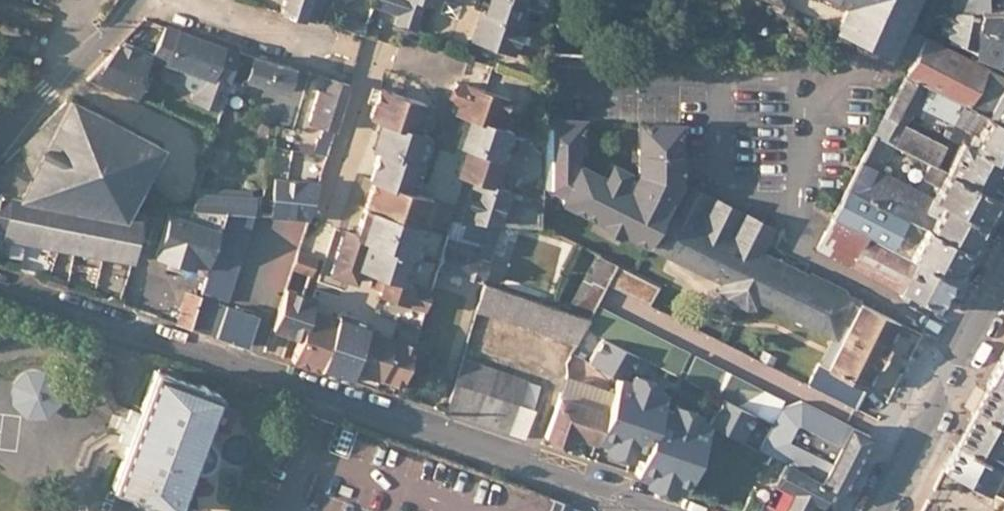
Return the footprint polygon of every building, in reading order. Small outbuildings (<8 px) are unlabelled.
[(279,13),(303,19),(310,0),(284,0),(279,13)] [(314,22),(322,0),(310,0),(303,19),(314,22)] [(415,31),(423,2),(434,6),(436,0),(379,0),(377,7),(400,14),(396,26),(415,31)] [(484,10),(481,10),(481,11),(472,41),(512,55),(522,23),(514,21),(521,2),(521,0),(487,0),(484,10)] [(484,10),(487,0),(475,0),(472,8),(481,11),(481,10),(484,10)] [(790,8),(781,4),(771,0),(765,0),(763,4),(774,7),(772,13),(787,17),(790,8)] [(913,0),(782,0),(781,4),(790,8),(890,52),(913,0)] [(994,62),(1003,44),(1003,43),(998,42),(1000,31),(1003,32),(1003,9),(988,10),(987,0),(952,0),(945,10),(940,32),(994,56),(991,61),(994,62)] [(440,15),(457,21),(462,7),(444,1),(440,15)] [(347,31),(349,21),(339,18),(336,29),(347,31)] [(363,36),(366,26),(349,21),(347,31),(363,36)] [(192,101),(219,110),(226,90),(229,80),(238,52),(192,36),(180,32),(165,63),(182,69),(201,76),(194,95),(192,101)] [(1003,124),(1003,68),(994,62),(991,61),(989,65),(925,36),(905,74),(1003,124)] [(1003,68),(1003,44),(994,62),(1003,68)] [(285,90),(292,68),(238,52),(229,80),(234,82),(238,84),(240,77),(285,90)] [(122,71),(110,55),(85,79),(89,83),(104,89),(122,71)] [(147,78),(127,69),(115,93),(134,100),(147,78)] [(192,94),(194,95),(201,76),(182,69),(181,72),(181,74),(181,78),(182,81),(183,84),(184,87),(186,89),(189,91),(192,94)] [(905,74),(882,121),(903,131),(904,128),(917,104),(925,107),(924,109),(955,124),(962,128),(1003,149),(1003,124),(905,74)] [(316,147),(328,151),(350,84),(329,78),(325,92),(318,90),(309,121),(323,126),(316,147)] [(229,80),(226,90),(231,92),(234,82),(229,80)] [(466,148),(466,149),(457,177),(475,183),(461,224),(500,226),(511,193),(493,187),(511,132),(499,128),(508,101),(461,86),(455,84),(449,103),(456,105),(452,114),(463,118),(480,123),(477,133),(475,133),(474,135),(476,135),(474,142),(472,142),(470,149),(466,148)] [(371,86),(366,102),(373,104),(378,88),(371,86)] [(373,167),(413,180),(419,163),(421,157),(426,141),(428,135),(424,134),(416,132),(421,115),(425,103),(378,88),(373,104),(369,117),(380,121),(390,123),(387,130),(397,133),(393,145),(384,142),(383,144),(392,147),(390,153),(379,150),(379,151),(373,167)] [(68,98),(0,167),(0,191),(127,209),(159,145),(68,98)] [(421,115),(416,132),(424,134),(429,118),(421,115)] [(454,145),(466,149),(466,148),(470,149),(472,142),(474,142),(476,135),(474,135),(475,133),(477,133),(480,123),(463,118),(460,126),(461,127),(454,145)] [(896,322),(759,255),(769,234),(733,216),(727,218),(725,222),(718,218),(723,210),(675,185),(676,183),(676,175),(675,175),(675,182),(674,183),(666,179),(667,178),(667,177),(668,175),(667,173),(667,171),(665,169),(663,168),(663,167),(660,167),(661,152),(676,152),(675,160),(677,160),(678,122),(636,121),(634,169),(625,189),(621,197),(587,179),(590,171),(575,163),(575,150),(580,151),(581,120),(540,118),(538,181),(598,211),(619,222),(651,238),(647,245),(721,283),(718,289),(723,299),(742,308),(753,306),(757,300),(832,338),(839,324),(848,328),(828,370),(864,388),(875,368),(877,368),(888,346),(885,345),(896,322)] [(380,121),(371,148),(379,151),(379,150),(390,153),(392,147),(383,144),(384,142),(393,145),(397,133),(387,130),(390,123),(380,121)] [(873,137),(892,147),(894,148),(903,131),(882,121),(873,137)] [(955,144),(962,128),(955,124),(949,135),(946,140),(955,144)] [(904,153),(927,164),(934,168),(945,148),(904,128),(903,131),(894,148),(898,150),(904,153)] [(962,128),(955,144),(960,146),(962,143),(1003,164),(1003,149),(962,128)] [(860,163),(911,188),(914,181),(883,165),(892,147),(873,137),(860,163)] [(426,141),(421,157),(427,159),(432,143),(426,141)] [(962,143),(960,146),(946,174),(996,199),(1003,184),(1003,164),(962,143)] [(661,152),(660,167),(663,167),(663,168),(665,169),(667,171),(667,173),(668,175),(667,177),(667,178),(666,179),(674,183),(675,182),(675,175),(676,175),(677,160),(675,160),(676,152),(661,152)] [(590,171),(587,179),(621,197),(625,189),(616,184),(624,169),(608,161),(600,176),(590,171)] [(419,163),(413,180),(419,182),(425,165),(419,163)] [(860,163),(847,190),(906,219),(924,229),(969,251),(976,237),(983,224),(931,198),(911,188),(860,163)] [(989,212),(996,199),(946,174),(934,168),(927,164),(920,178),(937,187),(931,198),(983,224),(989,212)] [(413,180),(373,167),(367,185),(372,186),(374,180),(415,194),(419,182),(413,180)] [(217,175),(203,171),(198,192),(196,209),(230,212),(246,214),(247,207),(253,208),(254,199),(214,193),(217,175)] [(279,217),(282,180),(274,179),(271,208),(271,217),(273,217),(279,217)] [(317,221),(318,184),(282,180),(279,217),(315,221),(317,221)] [(380,296),(425,309),(431,291),(405,283),(433,199),(415,194),(374,180),(372,186),(363,212),(361,220),(356,236),(346,233),(332,276),(355,283),(359,269),(376,274),(371,288),(381,290),(379,296),(380,296)] [(676,183),(675,185),(723,210),(718,218),(725,222),(727,218),(733,216),(769,234),(771,229),(677,181),(676,183)] [(847,190),(833,217),(868,236),(892,248),(901,230),(906,219),(847,190)] [(143,210),(127,209),(0,191),(0,232),(133,259),(143,210)] [(271,208),(258,207),(257,215),(271,217),(271,208)] [(230,212),(196,209),(174,208),(166,230),(203,240),(199,258),(211,262),(213,256),(216,257),(223,237),(230,212)] [(598,211),(596,215),(617,225),(619,222),(598,211)] [(833,217),(816,250),(851,269),(868,236),(833,217)] [(919,238),(924,229),(906,219),(901,230),(919,238)] [(488,265),(504,227),(500,226),(461,224),(451,224),(438,268),(478,282),(486,265),(488,265)] [(910,257),(953,280),(963,262),(969,251),(924,229),(919,238),(910,257)] [(868,236),(851,269),(900,296),(899,298),(934,315),(944,298),(953,280),(910,257),(892,248),(868,236)] [(241,243),(223,237),(216,257),(213,265),(231,271),(241,243)] [(321,263),(302,255),(296,270),(316,278),(321,263)] [(598,308),(621,266),(601,257),(569,313),(591,321),(598,308)] [(220,305),(231,271),(213,265),(202,298),(192,329),(214,336),(246,347),(258,318),(220,305)] [(477,312),(494,318),(503,291),(485,285),(477,312)] [(273,328),(300,338),(310,310),(314,298),(289,289),(273,328)] [(494,318),(510,324),(519,297),(503,291),(494,318)] [(191,293),(179,325),(192,329),(202,298),(191,293)] [(510,324),(526,329),(535,302),(519,297),(510,324)] [(526,329),(544,335),(552,307),(535,302),(526,329)] [(559,340),(568,313),(552,307),(544,335),(559,340)] [(591,321),(584,332),(601,340),(637,358),(671,375),(683,351),(598,308),(591,321)] [(300,338),(293,362),(392,395),(396,384),(400,385),(396,396),(397,397),(398,398),(414,345),(365,330),(368,323),(339,313),(337,319),(310,310),(300,338)] [(584,332),(591,321),(569,313),(568,313),(559,340),(577,346),(584,332)] [(832,338),(819,365),(828,370),(848,328),(839,324),(832,338)] [(589,365),(617,379),(612,394),(605,414),(596,441),(608,445),(628,452),(640,456),(633,475),(647,480),(669,487),(683,492),(706,425),(692,420),(673,414),(660,409),(665,395),(651,390),(631,383),(625,381),(637,358),(601,340),(589,365)] [(753,416),(771,425),(779,408),(783,401),(688,353),(676,378),(720,400),(753,416)] [(1002,354),(996,367),(988,381),(1003,389),(1003,355),(1002,354)] [(480,365),(464,359),(455,385),(472,391),(480,365)] [(855,411),(866,389),(864,388),(828,370),(819,365),(818,364),(807,386),(855,411)] [(495,369),(480,365),(472,391),(487,396),(495,369)] [(62,383),(47,368),(27,369),(13,384),(14,403),(27,418),(51,416),(63,403),(62,383)] [(502,401),(510,374),(495,369),(487,396),(502,401)] [(112,486),(176,509),(192,467),(200,467),(204,466),(207,464),(213,457),(213,453),(213,448),(212,444),(210,441),(207,438),(203,436),(219,392),(155,370),(140,412),(130,409),(127,418),(122,430),(118,440),(128,443),(112,486)] [(518,406),(526,384),(527,380),(510,374),(502,401),(518,406)] [(634,376),(631,383),(651,390),(654,383),(634,376)] [(612,394),(566,378),(559,398),(605,414),(612,394)] [(988,381),(983,392),(972,412),(1003,426),(1003,389),(988,381)] [(518,406),(533,411),(541,389),(526,384),(518,406)] [(472,391),(455,385),(446,413),(463,419),(472,391)] [(463,419),(478,424),(487,396),(472,391),(463,419)] [(478,424),(493,429),(502,401),(487,396),(478,424)] [(605,414),(559,398),(545,438),(567,446),(571,434),(595,442),(596,441),(605,414)] [(720,400),(707,425),(740,442),(753,416),(720,400)] [(493,429),(509,434),(518,406),(502,401),(493,429)] [(856,465),(870,437),(802,402),(779,408),(771,425),(757,451),(768,457),(802,475),(828,488),(840,494),(856,465)] [(500,481),(288,406),(251,510),(490,510),(500,481)] [(509,434),(524,439),(533,411),(518,406),(509,434)] [(676,406),(673,414),(692,420),(695,413),(676,406)] [(956,443),(997,464),(1003,451),(1003,426),(972,412),(964,428),(956,443)] [(122,430),(127,418),(121,416),(116,428),(122,430)] [(997,464),(956,443),(955,443),(949,455),(942,469),(943,470),(987,492),(991,483),(993,478),(1000,465),(997,464)] [(608,445),(605,452),(626,459),(628,452),(608,445)] [(756,482),(770,488),(785,495),(791,483),(798,486),(802,475),(768,457),(756,482)] [(828,488),(802,475),(798,486),(787,510),(808,510),(812,502),(820,506),(828,488)] [(999,482),(993,478),(991,483),(997,486),(999,482)] [(647,480),(645,486),(667,493),(669,487),(647,480)] [(500,481),(490,510),(569,510),(572,504),(548,495),(547,497),(500,481)] [(761,508),(770,488),(756,482),(743,510),(760,510),(761,508)] [(997,486),(991,483),(987,492),(1003,501),(1003,491),(997,486)]
